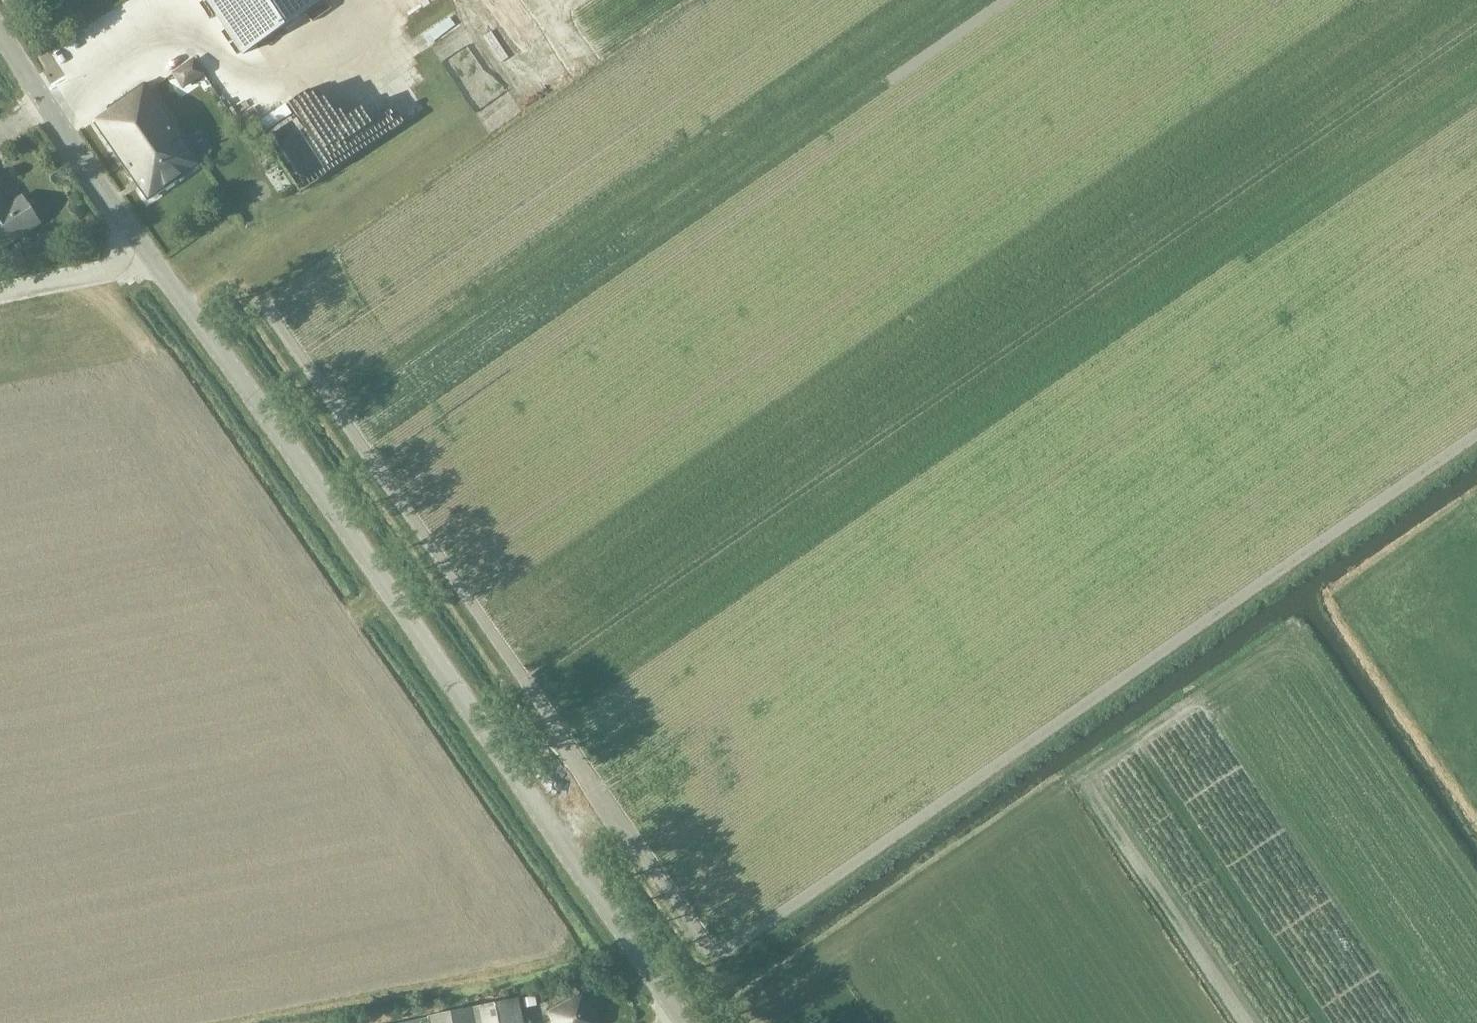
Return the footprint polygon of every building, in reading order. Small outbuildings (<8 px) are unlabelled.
[(318,0),(201,0),(238,54),(318,0)] [(401,52),(424,41),(414,22),(391,33),(401,52)] [(179,120),(216,96),(207,82),(210,81),(192,52),(151,78),(179,120)] [(144,199),(197,163),(144,83),(103,110),(105,114),(93,122),(144,199)] [(39,221),(23,196),(8,205),(0,193),(0,247),(39,221)] [(579,995),(547,1012),(552,1021),(549,1022),(594,1022),(579,995)] [(427,1017),(397,1022),(522,1022),(518,999),(427,1017)]
